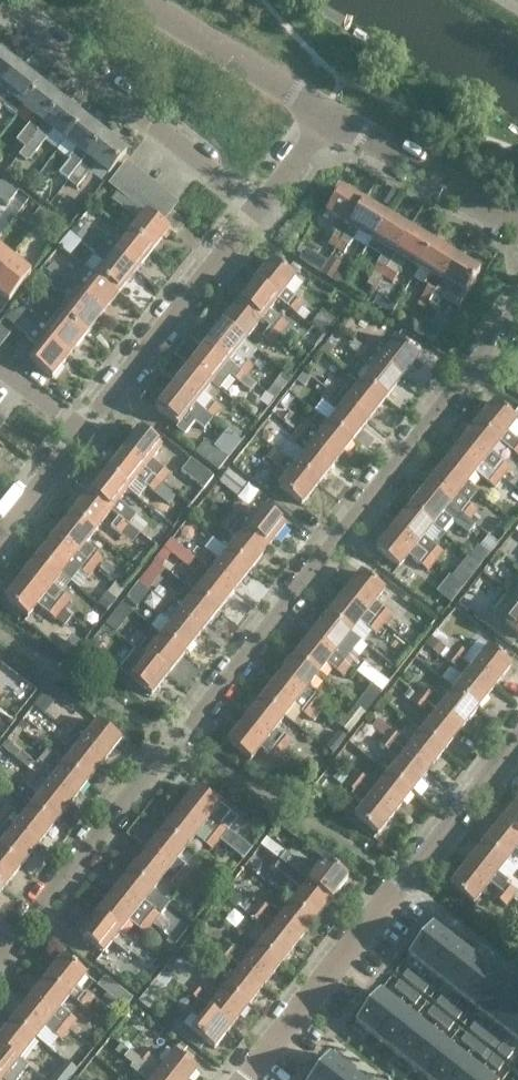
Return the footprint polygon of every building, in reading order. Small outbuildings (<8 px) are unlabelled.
[(20,69),(0,54),(0,94),(20,69)] [(40,86),(20,69),(0,94),(0,111),(10,99),(22,109),(40,86)] [(40,86),(22,109),(35,119),(16,143),(25,149),(62,103),(40,86)] [(62,103),(25,149),(18,158),(23,162),(29,162),(52,133),(65,143),(83,120),(62,103)] [(67,183),(104,136),(83,120),(65,143),(77,152),(69,162),(70,163),(59,177),(67,183)] [(104,136),(67,183),(77,190),(95,167),(108,177),(126,154),(104,136)] [(120,194),(136,174),(126,165),(109,186),(118,193),(120,194)] [(130,202),(146,182),(136,174),(120,194),(130,202)] [(10,187),(3,181),(0,185),(0,199),(10,187)] [(140,210),(156,189),(146,182),(130,202),(140,210)] [(65,186),(49,207),(57,214),(74,193),(65,186)] [(0,199),(0,202),(6,207),(6,206),(17,192),(10,187),(0,199)] [(150,217),(166,197),(156,189),(140,210),(146,215),(147,214),(150,217)] [(335,250),(363,204),(340,190),(324,215),(337,223),(331,233),(334,235),(327,246),(335,250)] [(18,215),(24,208),(29,201),(17,192),(6,206),(18,215)] [(120,194),(118,193),(111,202),(139,224),(130,235),(152,253),(169,232),(161,226),(150,217),(147,214),(146,215),(140,210),(130,202),(120,194)] [(166,197),(150,217),(161,226),(168,216),(176,206),(166,197)] [(29,201),(24,208),(35,217),(40,210),(29,201)] [(367,250),(386,218),(363,204),(335,250),(343,255),(349,244),(350,245),(352,242),(367,250)] [(69,234),(79,242),(83,245),(89,237),(136,274),(152,253),(130,235),(121,246),(109,237),(107,239),(94,229),(103,217),(90,207),(69,234)] [(36,230),(47,216),(40,210),(35,217),(28,225),(36,230)] [(47,216),(36,230),(43,236),(54,222),(47,216)] [(368,279),(377,285),(381,278),(409,232),(386,218),(367,250),(381,259),(368,279)] [(409,232),(381,278),(382,278),(392,284),(405,263),(417,270),(432,246),(409,232)] [(68,255),(79,242),(69,234),(59,247),(68,255)] [(83,245),(97,256),(95,258),(105,265),(96,276),(119,295),(136,274),(89,237),(83,245)] [(427,305),(428,305),(455,259),(432,246),(417,270),(428,277),(422,287),(426,289),(419,301),(427,305)] [(10,261),(0,253),(0,274),(10,261)] [(331,258),(320,275),(330,281),(341,264),(331,258)] [(457,309),(464,298),(478,273),(455,259),(428,305),(427,305),(435,310),(441,300),(457,309)] [(0,274),(0,298),(7,304),(29,276),(10,261),(0,274)] [(295,316),(302,307),(284,293),(294,280),(272,263),(255,284),(277,302),(295,316)] [(96,276),(86,268),(84,267),(74,280),(61,269),(54,277),(103,316),(119,295),(96,276)] [(86,337),(103,316),(54,277),(48,286),(67,301),(57,314),(86,337)] [(272,349),(288,329),(268,313),(277,302),(255,284),(238,305),(260,323),(271,331),(262,341),(272,349)] [(260,323),(238,305),(221,325),(244,343),(260,323)] [(86,337),(57,314),(47,327),(23,309),(16,311),(13,313),(69,358),(86,337)] [(69,358),(13,313),(9,310),(3,319),(28,338),(26,341),(39,350),(30,362),(52,379),(69,358)] [(310,328),(324,339),(336,324),(322,313),(310,328)] [(443,329),(423,316),(415,330),(434,343),(443,329)] [(247,380),(255,371),(249,366),(258,355),(244,343),(221,325),(205,346),(247,380)] [(362,348),(401,379),(419,358),(396,340),(387,352),(370,338),(362,348)] [(362,348),(355,343),(350,350),(358,356),(355,359),(371,372),(362,383),(385,400),(401,379),(362,348)] [(241,388),(247,380),(205,346),(188,367),(211,385),(220,392),(230,380),(241,388)] [(172,387),(194,405),(211,385),(188,367),(172,387)] [(305,372),(298,381),(307,387),(314,379),(305,372)] [(329,390),(339,399),(346,389),(336,381),(329,390)] [(346,404),(368,421),(385,400),(362,383),(346,404)] [(203,413),(194,405),(172,387),(155,409),(177,427),(187,415),(198,423),(199,421),(209,429),(214,422),(203,413)] [(368,421),(346,404),(339,399),(329,390),(319,402),(336,416),(329,425),(351,442),(368,421)] [(203,413),(214,422),(222,412),(211,403),(203,413)] [(507,434),(517,422),(494,404),(477,425),(500,444),(517,458),(517,442),(507,434)] [(304,423),(296,433),(334,463),(335,463),(351,442),(329,425),(320,436),(304,423)] [(477,425),(460,446),(483,464),(500,444),(477,425)] [(121,452),(163,485),(170,475),(151,460),(161,449),(138,430),(121,452)] [(296,433),(280,454),(318,484),(334,463),(335,463),(296,433)] [(218,472),(228,460),(205,441),(195,453),(218,472)] [(494,473),(483,464),(460,446),(443,467),(466,485),(475,474),(495,489),(510,470),(502,463),(494,473)] [(154,496),(163,485),(121,452),(104,473),(127,491),(135,480),(154,496)] [(252,477),(261,465),(245,452),(236,464),(252,477)] [(280,454),(272,464),(288,477),(278,488),(301,506),(318,484),(280,454)] [(214,478),(191,459),(181,472),(204,490),(214,478)] [(426,487),(470,523),(477,514),(468,506),(466,508),(455,499),(466,485),(443,467),(426,487)] [(128,526),(136,516),(118,502),(127,491),(104,473),(88,494),(111,512),(119,518),(128,526)] [(236,497),(244,486),(229,473),(220,484),(236,497)] [(177,496),(163,485),(155,495),(169,506),(177,496)] [(476,528),(470,523),(426,487),(409,508),(433,527),(443,535),(452,523),(469,536),(476,528)] [(88,494),(71,515),(94,533),(111,512),(88,494)] [(229,518),(238,525),(267,548),(284,526),(262,509),(253,521),(237,508),(229,518)] [(393,529),(436,564),(443,555),(423,539),(433,527),(409,508),(393,529)] [(97,569),(104,559),(85,544),(94,533),(71,515),(55,536),(77,554),(78,554),(97,569)] [(130,527),(128,526),(119,518),(110,529),(121,538),(130,527)] [(267,548),(238,525),(229,518),(221,529),(237,541),(228,551),(250,569),(267,548)] [(150,534),(162,543),(172,530),(161,520),(150,534)] [(428,573),(436,564),(393,529),(375,550),(398,569),(408,557),(428,573)] [(89,579),(97,569),(78,554),(77,554),(55,536),(38,557),(61,575),(71,583),(80,572),(89,579)] [(196,560),(174,543),(168,551),(198,575),(205,567),(196,560)] [(469,556),(481,566),(489,555),(477,546),(469,556)] [(220,562),(213,556),(204,549),(196,560),(205,567),(212,573),(234,590),(250,569),(228,551),(220,562)] [(64,611),(71,601),(52,586),(61,575),(38,557),(22,578),(45,596),(64,611)] [(217,611),(234,590),(212,573),(195,594),(217,611)] [(361,573),(344,594),(368,613),(385,592),(361,573)] [(488,579),(500,589),(505,583),(492,573),(488,579)] [(144,576),(139,583),(148,589),(153,583),(144,576)] [(64,611),(45,596),(22,578),(5,599),(28,617),(37,605),(49,615),(49,616),(55,621),(56,620),(65,627),(72,618),(63,611),(64,611)] [(509,583),(506,582),(505,583),(500,589),(502,591),(517,603),(517,585),(515,588),(509,583)] [(146,589),(138,583),(135,588),(142,594),(146,589)] [(217,611),(195,594),(186,586),(177,597),(170,592),(163,602),(201,632),(217,611)] [(498,604),(514,616),(505,628),(517,638),(517,603),(502,591),(497,597),(501,600),(498,604)] [(492,610),(470,593),(462,604),(483,621),(492,610)] [(145,603),(154,610),(161,601),(152,594),(145,603)] [(328,616),(351,634),(368,613),(344,594),(328,616)] [(184,653),(201,632),(163,602),(155,612),(171,624),(162,635),(184,653)] [(434,622),(412,604),(404,615),(426,632),(434,622)] [(375,618),(383,625),(390,616),(382,609),(375,618)] [(351,634),(328,616),(311,636),(351,668),(371,684),(376,677),(366,668),(363,664),(352,654),(361,642),(351,634)] [(374,636),(383,625),(375,618),(366,630),(374,636)] [(124,642),(134,630),(122,621),(113,634),(124,642)] [(129,643),(136,648),(168,674),(184,653),(162,635),(153,646),(136,633),(129,643)] [(60,652),(71,658),(80,640),(69,635),(60,652)] [(342,678),(351,668),(311,636),(295,657),(318,676),(326,665),(342,678)] [(431,640),(426,646),(436,654),(441,647),(431,640)] [(450,654),(461,662),(467,655),(455,646),(450,654)] [(136,648),(119,670),(151,695),(168,674),(136,648)] [(488,648),(471,670),(494,688),(511,666),(488,648)] [(434,678),(446,663),(433,653),(421,668),(434,678)] [(455,669),(461,662),(450,654),(444,661),(455,669)] [(278,678),(317,709),(324,701),(308,688),(318,676),(295,657),(278,678)] [(477,709),(494,688),(471,670),(461,662),(455,669),(453,672),(463,680),(454,691),(477,709)] [(309,719),(317,709),(278,678),(261,699),(285,718),(293,724),(302,713),(309,719)] [(438,712),(461,730),(477,709),(454,691),(445,703),(433,692),(430,695),(422,689),(416,695),(429,705),(438,712)] [(423,711),(429,705),(416,695),(411,702),(423,711)] [(245,720),(285,752),(291,743),(275,731),(285,718),(261,699),(245,720)] [(54,700),(41,714),(59,731),(72,717),(54,700)] [(444,751),(461,730),(438,712),(421,733),(444,751)] [(276,763),(285,752),(245,720),(228,741),(251,760),(260,749),(276,763)] [(74,722),(66,732),(105,762),(122,740),(99,723),(90,735),(74,722)] [(384,737),(428,772),(444,751),(421,733),(411,746),(400,738),(399,739),(389,731),(384,737)] [(66,732),(59,742),(75,754),(66,766),(88,783),(105,762),(66,732)] [(332,755),(345,738),(338,732),(324,749),(332,755)] [(388,775),(411,793),(428,772),(384,737),(378,745),(389,753),(387,755),(398,763),(388,775)] [(39,764),(10,739),(2,749),(71,804),(88,783),(66,766),(48,752),(39,764)] [(2,749),(0,752),(0,758),(25,781),(23,783),(41,797),(32,808),(55,825),(71,804),(2,749)] [(344,774),(350,779),(355,772),(349,767),(344,774)] [(350,779),(362,788),(367,783),(354,773),(350,779)] [(372,796),(395,814),(411,793),(388,775),(372,796)] [(372,796),(362,788),(350,779),(345,785),(354,793),(351,796),(364,806),(355,818),(378,836),(395,814),(372,796)] [(179,811),(211,836),(218,842),(226,832),(209,819),(219,807),(196,789),(179,811)] [(516,802),(499,823),(517,838),(517,804),(516,802)] [(8,823),(16,812),(7,805),(0,814),(0,816),(8,823)] [(32,808),(16,829),(38,846),(55,825),(32,808)] [(218,842),(211,836),(179,811),(162,832),(185,850),(195,837),(203,843),(202,845),(210,851),(218,842)] [(8,823),(0,816),(0,832),(8,823)] [(499,823),(483,844),(506,863),(516,851),(517,853),(517,838),(499,823)] [(0,849),(0,850),(22,867),(38,846),(16,829),(0,849)] [(169,871),(177,877),(185,884),(193,874),(176,861),(185,850),(162,832),(146,852),(169,871)] [(506,884),(508,882),(498,874),(506,863),(483,844),(466,865),(490,884),(500,892),(506,884)] [(5,888),(22,867),(0,850),(0,884),(5,888)] [(169,871),(146,852),(129,873),(152,892),(169,871)] [(279,861),(330,902),(347,880),(324,861),(312,876),(285,853),(279,861)] [(314,923),(330,902),(279,861),(273,868),(301,890),(290,904),(314,923)] [(490,884),(466,865),(449,887),(473,905),(490,884)] [(113,894),(152,925),(159,916),(143,903),(152,892),(129,873),(113,894)] [(178,893),(185,884),(177,877),(169,887),(178,893)] [(500,892),(511,900),(517,892),(506,884),(500,892)] [(506,906),(511,900),(500,892),(495,898),(506,906)] [(144,935),(152,925),(113,894),(96,915),(119,933),(128,923),(144,935)] [(252,908),(264,917),(297,944),(314,923),(290,904),(282,914),(270,904),(267,907),(259,900),(252,908)] [(247,914),(259,923),(264,917),(252,908),(247,914)] [(222,923),(239,930),(244,916),(227,909),(222,923)] [(142,952),(119,933),(96,915),(79,937),(102,955),(111,944),(127,956),(129,954),(136,959),(142,952)] [(280,965),(297,944),(264,917),(259,923),(257,926),(267,933),(257,946),(280,965)] [(433,925),(408,956),(426,970),(450,939),(433,925)] [(450,939),(426,970),(443,983),(467,952),(450,939)] [(234,949),(225,942),(219,950),(231,960),(240,967),(264,986),(280,965),(257,946),(249,956),(236,947),(234,949)] [(211,974),(218,963),(197,950),(190,961),(211,974)] [(226,966),(231,960),(219,950),(214,957),(226,966)] [(467,952),(443,983),(459,996),(484,965),(467,952)] [(75,989),(76,988),(86,976),(63,958),(46,979),(69,997),(69,998),(86,1011),(93,1001),(85,994),(84,996),(75,989)] [(484,965),(459,996),(476,1009),(501,978),(484,965)] [(240,967),(224,988),(247,1007),(264,986),(240,967)] [(409,970),(403,977),(414,985),(419,978),(409,970)] [(150,1011),(167,989),(166,988),(173,980),(162,971),(138,1002),(150,1011)] [(131,1000),(103,978),(96,988),(123,1010),(131,1000)] [(419,978),(414,985),(424,994),(430,987),(419,978)] [(501,978),(476,1009),(493,1023),(517,992),(501,978)] [(60,1025),(69,1032),(76,1022),(60,1009),(69,998),(69,997),(46,979),(29,1000),(52,1019),(60,1025)] [(400,981),(394,988),(405,997),(410,990),(400,981)] [(202,991),(193,984),(187,992),(197,1000),(207,1009),(231,1028),(247,1007),(224,988),(216,998),(203,989),(202,991)] [(410,990),(405,997),(415,1005),(421,998),(410,990)] [(493,1023),(510,1036),(517,1025),(517,992),(493,1023)] [(379,993),(356,1022),(373,1036),(396,1007),(379,993)] [(442,997),(436,1004),(447,1012),(452,1005),(442,997)] [(29,1000),(12,1021),(36,1040),(52,1019),(29,1000)] [(231,1028),(207,1009),(197,1000),(188,1011),(199,1020),(190,1031),(214,1049),(231,1028)] [(452,1005),(447,1012),(457,1020),(463,1013),(452,1005)] [(396,1007),(373,1036),(390,1050),(413,1020),(396,1007)] [(433,1008),(428,1015),(438,1023),(444,1016),(433,1008)] [(444,1016),(438,1023),(448,1032),(454,1024),(444,1016)] [(413,1020),(390,1050),(407,1063),(430,1033),(413,1020)] [(12,1021),(0,1037),(0,1046),(19,1061),(36,1040),(12,1021)] [(475,1023),(470,1030),(480,1038),(486,1031),(475,1023)] [(61,1042),(69,1032),(60,1025),(53,1035),(61,1042)] [(510,1036),(517,1042),(517,1025),(510,1036)] [(486,1031),(480,1038),(491,1047),(496,1040),(486,1031)] [(430,1033),(407,1063),(424,1076),(447,1047),(430,1033)] [(467,1034),(461,1041),(471,1050),(477,1042),(467,1034)] [(477,1042),(471,1050),(482,1058),(488,1051),(477,1042)] [(186,1061),(193,1052),(181,1043),(163,1066),(142,1050),(136,1057),(157,1073),(157,1074),(166,1079),(189,1079),(197,1070),(186,1061)] [(503,1044),(497,1051),(508,1060),(513,1053),(503,1044)] [(19,1061),(0,1046),(0,1079),(4,1079),(12,1069),(26,1079),(32,1079),(36,1074),(26,1066),(19,1061)] [(424,1076),(429,1079),(447,1079),(463,1060),(447,1047),(424,1076)] [(157,1074),(157,1073),(136,1057),(130,1052),(124,1059),(132,1065),(130,1069),(144,1079),(166,1079),(157,1074)] [(312,1079),(339,1079),(347,1069),(331,1056),(312,1079)] [(494,1056),(488,1063),(499,1071),(504,1064),(494,1056)] [(31,1059),(26,1066),(36,1074),(42,1068),(31,1059)] [(447,1079),(475,1079),(480,1073),(463,1060),(447,1079)] [(339,1079),(361,1079),(347,1069),(339,1079)]
